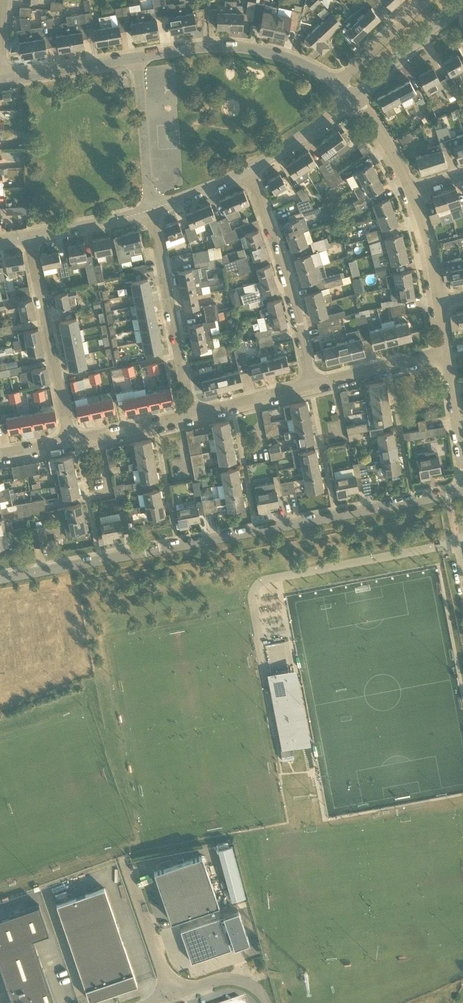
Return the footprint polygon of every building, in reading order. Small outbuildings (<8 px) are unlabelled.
[(162,15),(159,0),(153,0),(154,9),(148,11),(147,9),(142,10),(146,36),(159,34),(156,16),(162,15)] [(162,15),(168,14),(166,0),(159,0),(162,15)] [(320,0),(305,0),(305,2),(313,9),(321,1),(320,0)] [(229,28),(231,1),(225,1),(225,6),(218,6),(218,9),(208,9),(208,21),(217,21),(217,27),(229,28)] [(231,1),(229,28),(243,28),(243,6),(236,6),(236,1),(231,1)] [(52,2),(51,10),(63,11),(63,3),(52,2)] [(246,15),(254,16),(256,4),(249,2),(246,15)] [(204,20),(204,8),(193,10),(194,13),(187,14),(185,3),(179,4),(184,30),(196,28),(195,22),(204,20)] [(171,32),(184,30),(179,4),(174,5),(176,16),(169,17),(171,32)] [(261,23),(260,23),(259,25),(261,25),(259,31),(274,34),(278,13),(279,8),(256,4),(254,16),(262,18),(261,23)] [(298,26),(302,7),(295,5),(294,11),(293,10),(291,16),(278,13),(274,34),(286,37),(288,31),(289,31),(289,29),(288,29),(289,24),(298,26)] [(136,11),(130,12),(129,6),(122,7),(125,22),(131,21),(134,38),(146,36),(142,10),(136,11)] [(371,8),(368,11),(363,6),(354,14),(354,13),(353,13),(359,19),(368,29),(380,18),(371,8)] [(30,29),(31,18),(31,8),(20,7),(20,17),(22,31),(24,30),(26,41),(20,42),(19,41),(22,57),(34,55),(30,29)] [(118,23),(125,22),(122,7),(115,9),(118,23)] [(332,14),(325,7),(318,14),(324,21),(306,38),(304,41),(305,44),(307,46),(310,46),(312,45),(315,49),(316,48),(322,55),(330,47),(324,41),(342,24),(332,14)] [(87,28),(93,27),(91,13),(85,14),(87,28)] [(342,23),(348,29),(346,31),(355,41),(368,29),(359,19),(353,13),(353,14),(353,13),(342,23)] [(81,29),(87,28),(85,14),(67,17),(68,22),(67,23),(71,49),(84,47),(82,31),(81,32),(81,29)] [(50,35),(48,19),(47,19),(46,15),(41,16),(42,20),(41,21),(44,36),(50,35)] [(104,16),(109,43),(122,40),(119,25),(112,26),(110,15),(104,16)] [(96,45),(109,43),(104,16),(99,17),(101,28),(94,29),(96,45)] [(56,34),(55,24),(54,18),(48,19),(50,35),(56,34)] [(59,51),(71,49),(67,23),(62,23),(63,34),(56,36),(59,51)] [(30,29),(34,55),(47,53),(44,38),(37,39),(35,28),(30,29)] [(450,75),(458,71),(462,79),(462,65),(458,55),(443,62),(450,75)] [(429,94),(436,91),(442,87),(439,81),(439,80),(433,68),(419,76),(425,88),(429,94)] [(418,89),(415,91),(410,80),(394,89),(401,101),(401,100),(405,107),(412,103),(413,100),(416,101),(423,97),(418,89)] [(450,85),(455,95),(460,92),(455,83),(450,85)] [(449,98),(455,95),(450,85),(443,89),(449,98)] [(392,105),(401,101),(394,89),(377,98),(388,117),(396,113),(392,105)] [(424,115),(428,122),(435,119),(430,111),(424,115)] [(452,138),(451,138),(452,138),(448,126),(442,128),(446,140),(452,138)] [(446,140),(442,128),(436,130),(440,142),(446,140)] [(351,148),(346,142),(338,130),(328,137),(336,149),(340,155),(351,148)] [(399,138),(402,144),(413,138),(410,133),(399,138)] [(462,161),(462,134),(457,136),(452,138),(451,138),(452,138),(454,146),(459,162),(462,161)] [(329,163),(340,155),(336,149),(328,137),(317,146),(325,156),(320,159),(324,164),(323,164),(331,176),(335,173),(329,163)] [(359,152),(370,151),(369,139),(358,141),(359,152)] [(427,148),(429,154),(434,170),(447,165),(440,144),(427,148)] [(298,158),(305,170),(316,163),(309,151),(298,158)] [(421,174),(434,170),(429,154),(416,158),(421,174)] [(1,156),(0,156),(0,168),(1,168),(7,168),(21,167),(24,167),(24,161),(6,162),(6,160),(2,160),(1,156)] [(294,177),(305,170),(298,158),(286,165),(294,177)] [(326,178),(331,176),(323,164),(319,167),(326,178)] [(352,174),(359,186),(377,176),(371,164),(352,174)] [(329,183),(340,175),(338,171),(335,173),(331,176),(326,178),(329,183)] [(275,193),(287,186),(280,174),(268,181),(275,193)] [(340,175),(329,183),(332,188),(343,180),(340,175)] [(353,202),(355,207),(376,197),(374,193),(384,187),(377,176),(359,186),(354,188),(360,199),(353,202)] [(302,201),(309,198),(303,188),(297,192),(302,201)] [(461,209),(459,204),(461,203),(456,188),(444,192),(449,207),(451,213),(461,209)] [(232,195),(237,208),(249,203),(244,190),(232,195)] [(440,216),(451,213),(449,207),(444,192),(432,196),(436,207),(427,209),(432,224),(441,221),(440,216)] [(225,213),(237,208),(232,195),(220,200),(225,213)] [(276,197),(270,200),(275,208),(281,205),(276,197)] [(389,198),(378,202),(376,197),(355,207),(358,212),(373,205),(377,216),(393,210),(389,198)] [(310,199),(309,199),(309,198),(302,201),(297,203),(300,213),(313,208),(310,199)] [(216,248),(221,246),(226,244),(224,239),(222,234),(227,232),(222,220),(217,221),(210,204),(198,209),(203,222),(209,220),(215,233),(211,235),(216,248)] [(321,212),(330,208),(331,208),(328,205),(327,205),(327,204),(313,209),(313,208),(300,213),(302,218),(321,212)] [(195,225),(203,222),(198,209),(186,214),(191,226),(185,228),(190,242),(200,238),(195,225)] [(393,210),(377,216),(382,229),(398,223),(393,210)] [(227,232),(232,230),(227,218),(222,220),(227,232)] [(306,223),(301,225),(299,219),(283,225),(287,237),(304,231),(308,229),(306,223)] [(170,238),(170,239),(166,240),(167,246),(185,240),(178,221),(165,226),(170,238)] [(224,239),(236,234),(234,229),(232,230),(227,232),(222,234),(224,239)] [(364,239),(367,238),(380,234),(379,229),(366,234),(363,235),(364,239)] [(131,255),(143,253),(138,230),(122,234),(122,236),(114,238),(119,263),(132,260),(131,255)] [(249,247),(263,242),(259,230),(245,235),(249,247)] [(308,244),(304,231),(287,237),(292,249),(308,244)] [(226,244),(238,239),(236,234),(224,239),(226,244)] [(402,234),(382,239),(380,234),(367,238),(369,244),(379,240),(382,252),(405,247),(402,234)] [(93,240),(96,255),(97,255),(99,261),(107,260),(107,261),(114,259),(109,237),(93,240)] [(327,249),(334,247),(333,245),(343,241),(342,239),(329,243),(329,242),(325,244),(312,248),(314,253),(295,259),(298,271),(315,267),(323,264),(319,251),(327,249)] [(312,248),(325,244),(324,239),(313,242),(311,243),(312,248)] [(88,265),(87,258),(84,242),(68,245),(72,267),(88,265)] [(236,262),(238,269),(252,265),(251,261),(254,260),(267,255),(263,242),(249,247),(244,249),(247,256),(236,260),(236,262)] [(389,269),(388,264),(408,260),(405,247),(382,252),(382,253),(378,254),(381,266),(375,267),(376,272),(389,269)] [(194,263),(210,260),(208,250),(206,250),(207,255),(194,258),(194,263)] [(58,251),(41,255),(40,255),(45,275),(58,272),(59,277),(70,275),(67,261),(61,263),(58,251)] [(25,267),(23,253),(5,256),(7,270),(8,270),(9,278),(15,277),(13,269),(19,267),(25,267)] [(222,256),(222,257),(224,265),(224,266),(225,272),(238,269),(236,262),(228,264),(227,262),(226,255),(222,256)] [(209,268),(224,265),(222,257),(210,260),(194,263),(196,268),(192,269),(178,272),(180,285),(200,281),(198,268),(209,266),(209,268)] [(462,262),(461,257),(454,259),(456,268),(450,270),(449,264),(442,266),(445,280),(452,279),(453,284),(462,281),(462,266),(462,262)] [(147,271),(147,270),(146,264),(133,267),(135,274),(147,271)] [(257,268),(261,281),(274,277),(270,264),(257,268)] [(100,265),(94,266),(94,270),(97,282),(103,281),(100,265)] [(238,269),(240,274),(252,270),(254,270),(252,265),(238,269)] [(94,270),(94,266),(86,267),(89,283),(97,282),(94,270)] [(318,279),(315,267),(298,271),(302,284),(318,279)] [(360,275),(358,268),(350,270),(352,277),(360,275)] [(388,288),(390,288),(390,287),(412,283),(410,271),(390,274),(389,269),(376,272),(372,273),(372,278),(377,277),(386,275),(388,288)] [(322,279),(323,283),(342,278),(340,273),(322,279)] [(249,303),(262,299),(266,298),(265,294),(278,289),(274,277),(261,281),(253,284),(255,291),(241,296),(244,304),(249,303)] [(128,295),(150,290),(148,278),(126,283),(128,295)] [(324,289),(343,283),(342,278),(323,283),(324,289)] [(183,297),(197,295),(203,293),(202,287),(209,285),(208,279),(200,281),(180,285),(183,297)] [(382,307),(391,306),(395,305),(395,300),(415,297),(412,283),(390,287),(390,288),(392,300),(381,302),(382,307)] [(30,294),(29,286),(17,289),(18,296),(30,294)] [(136,305),(153,302),(150,290),(128,295),(134,294),(136,305)] [(330,293),(323,295),(321,290),(305,294),(308,306),(324,302),(332,300),(330,293)] [(67,292),(55,295),(58,309),(71,306),(77,305),(75,297),(77,296),(76,291),(67,292)] [(197,295),(183,297),(185,310),(200,307),(197,295)] [(238,296),(230,298),(233,307),(240,305),(238,296)] [(22,318),(36,316),(32,299),(8,304),(10,312),(20,310),(22,318)] [(249,303),(251,308),(264,305),(262,299),(249,303)] [(264,317),(284,312),(281,299),(267,302),(268,308),(260,310),(261,317),(264,317)] [(101,308),(99,300),(93,302),(94,309),(101,308)] [(139,317),(155,314),(153,302),(136,305),(139,317)] [(324,302),(308,306),(311,319),(328,315),(324,302)] [(332,320),(339,318),(346,316),(345,311),(331,314),(332,320)] [(267,329),(257,332),(258,337),(271,334),(280,332),(279,327),(287,324),(284,312),(264,317),(267,329)] [(141,329),(157,326),(155,314),(139,317),(141,329)] [(220,320),(219,314),(206,317),(207,322),(203,323),(189,326),(191,338),(212,334),(220,333),(219,325),(215,326),(215,321),(220,320)] [(361,316),(364,330),(369,328),(366,315),(361,316)] [(359,331),(364,330),(361,316),(355,318),(359,331)] [(63,334),(79,330),(77,318),(60,321),(63,334)] [(340,323),(339,318),(332,320),(322,322),(323,327),(340,323)] [(395,325),(399,342),(412,338),(408,322),(395,325)] [(320,335),(328,333),(328,331),(342,328),(340,323),(323,327),(318,328),(320,335)] [(1,335),(12,333),(11,325),(0,328),(0,333),(1,335)] [(386,345),(399,342),(395,325),(382,328),(386,345)] [(143,341),(160,338),(157,326),(141,329),(143,341)] [(374,348),(386,345),(382,328),(370,332),(374,348)] [(14,346),(41,340),(38,329),(18,333),(19,339),(13,341),(14,346)] [(346,338),(358,337),(357,329),(345,330),(346,338)] [(65,345),(82,342),(79,330),(63,334),(65,345)] [(226,350),(225,345),(215,347),(212,334),(191,338),(194,351),(212,348),(212,353),(226,350)] [(272,339),(271,334),(258,337),(259,342),(272,339)] [(162,350),(160,338),(143,341),(146,353),(162,350)] [(340,360),(336,344),(334,338),(322,341),(327,364),(340,360)] [(348,341),(352,357),(365,354),(361,338),(348,341)] [(272,339),(259,342),(261,348),(274,344),(272,339)] [(29,355),(43,352),(41,340),(14,346),(10,347),(11,352),(15,351),(28,349),(29,355)] [(65,345),(68,357),(84,354),(89,353),(86,341),(82,342),(65,345)] [(264,375),(261,361),(259,356),(247,359),(244,348),(246,347),(246,343),(245,341),(238,343),(240,349),(239,349),(242,362),(247,361),(252,378),(264,375)] [(340,360),(352,357),(348,341),(336,344),(340,360)] [(238,363),(242,362),(239,349),(234,350),(238,363)] [(227,356),(226,350),(212,353),(214,358),(227,356)] [(87,366),(84,354),(68,357),(70,369),(87,366)] [(273,358),(277,372),(290,369),(286,355),(273,358)] [(264,375),(277,372),(273,358),(261,361),(264,375)] [(35,384),(49,382),(46,367),(32,370),(20,373),(21,380),(34,378),(35,384)] [(11,376),(10,368),(7,369),(0,370),(0,378),(11,376)] [(230,388),(227,374),(221,375),(219,368),(212,370),(218,391),(230,388)] [(112,388),(110,370),(100,371),(102,389),(112,388)] [(205,394),(218,391),(212,370),(200,373),(205,394)] [(227,374),(230,388),(243,385),(239,371),(227,374)] [(91,386),(91,384),(90,378),(83,379),(85,388),(92,387),(91,386)] [(83,379),(76,381),(78,390),(85,388),(83,379)] [(367,399),(372,398),(387,396),(385,382),(369,385),(365,386),(367,399)] [(133,391),(137,410),(149,407),(146,394),(145,388),(135,391),(133,384),(132,384),(133,391)] [(161,405),(173,402),(171,389),(158,392),(161,405)] [(125,413),(137,410),(133,391),(116,395),(117,401),(122,399),(125,413)] [(342,404),(354,402),(354,401),(349,402),(347,391),(340,392),(342,404)] [(149,407),(161,405),(158,392),(146,394),(149,407)] [(373,411),(389,409),(387,396),(372,398),(373,405),(366,406),(367,412),(373,411)] [(100,400),(103,413),(115,411),(112,398),(100,400)] [(91,416),(103,413),(100,400),(88,403),(91,416)] [(293,418),(309,415),(306,402),(291,405),(292,413),(285,414),(286,419),(293,418)] [(342,404),(343,410),(344,415),(352,414),(351,408),(355,407),(354,402),(342,404)] [(79,419),(91,416),(88,403),(76,406),(79,419)] [(373,411),(367,412),(370,425),(391,422),(389,409),(373,411)] [(45,425),(57,423),(55,410),(43,412),(45,425)] [(264,423),(271,422),(269,410),(262,412),(264,423)] [(33,427),(45,425),(43,412),(31,414),(33,427)] [(21,429),(33,427),(31,414),(19,416),(21,429)] [(296,431),(311,428),(309,415),(293,418),(296,431)] [(9,432),(21,429),(19,416),(6,418),(9,432)] [(427,429),(427,428),(426,419),(418,421),(419,431),(427,429)] [(207,439),(215,437),(231,434),(228,421),(213,424),(214,432),(206,433),(207,439)] [(264,423),(267,436),(279,434),(277,421),(271,422),(264,423)] [(368,431),(367,427),(367,424),(347,428),(348,434),(360,432),(368,431)] [(404,434),(405,441),(446,434),(445,426),(427,429),(419,431),(404,434)] [(311,428),(296,431),(284,433),(285,439),(290,439),(290,438),(297,437),(298,444),(314,441),(311,428)] [(380,447),(395,445),(393,432),(384,433),(383,428),(369,430),(370,436),(378,435),(380,447)] [(195,441),(193,429),(186,431),(188,442),(195,441)] [(360,432),(348,434),(349,441),(361,439),(360,432)] [(218,450),(233,447),(231,434),(215,437),(218,450)] [(137,456),(153,453),(150,440),(135,443),(137,456)] [(188,442),(191,455),(202,453),(200,440),(195,441),(188,442)] [(270,454),(282,452),(281,445),(269,447),(270,454)] [(378,461),(398,458),(395,445),(380,447),(381,454),(377,455),(378,461)] [(233,447),(218,450),(220,463),(236,460),(233,447)] [(108,462),(115,460),(113,448),(106,449),(108,462)] [(300,453),(302,466),(318,463),(316,450),(300,453)] [(206,470),(203,459),(210,457),(209,452),(202,453),(191,455),(194,472),(206,470)] [(282,452),(270,454),(271,460),(283,458),(282,452)] [(438,457),(430,458),(429,452),(417,454),(418,460),(422,480),(430,479),(429,474),(441,472),(438,457)] [(137,456),(132,457),(134,464),(128,465),(130,471),(139,469),(155,466),(153,453),(137,456)] [(56,459),(57,464),(50,466),(51,473),(58,471),(74,469),(71,456),(56,459)] [(400,471),(398,458),(378,461),(379,467),(377,468),(378,475),(384,474),(392,472),(393,479),(400,478),(399,471),(400,471)] [(39,474),(37,463),(37,462),(31,463),(33,475),(39,474)] [(369,482),(366,468),(365,462),(363,462),(358,463),(360,469),(361,476),(363,484),(369,482)] [(27,476),(33,475),(31,463),(24,464),(27,476)] [(305,479),(320,476),(318,463),(302,466),(305,479)] [(361,476),(360,469),(358,463),(353,464),(355,475),(335,479),(339,499),(347,497),(346,492),(358,490),(355,477),(361,476)] [(20,477),(27,476),(24,464),(18,466),(20,477)] [(14,479),(20,477),(18,466),(12,467),(14,479)] [(155,466),(139,469),(142,481),(125,484),(113,486),(115,492),(126,490),(134,488),(134,489),(138,488),(151,485),(150,480),(158,479),(155,466)] [(224,484),(240,481),(237,468),(221,471),(224,484)] [(267,468),(260,469),(262,479),(269,477),(267,468)] [(61,484),(77,481),(74,469),(58,471),(60,480),(55,481),(56,485),(61,484)] [(194,472),(195,479),(207,477),(206,470),(194,472)] [(280,483),(279,475),(273,477),(276,490),(256,494),(260,514),(268,512),(267,507),(279,505),(277,496),(282,495),(280,483)] [(320,476),(305,479),(307,492),(323,489),(320,476)] [(62,491),(64,498),(79,494),(77,481),(61,484),(56,485),(57,492),(58,492),(62,491)] [(201,494),(200,491),(198,481),(192,483),(195,495),(201,494)] [(226,497),(242,494),(240,481),(224,484),(226,497)] [(286,482),(289,494),(296,493),(293,481),(286,482)] [(5,488),(3,482),(0,482),(0,495),(3,495),(10,494),(9,488),(5,488)] [(282,495),(289,494),(286,482),(280,483),(282,495)] [(140,506),(162,503),(159,489),(152,491),(151,485),(138,488),(139,494),(138,494),(140,506)] [(115,492),(116,499),(128,496),(126,490),(115,492)] [(10,494),(3,495),(0,495),(0,502),(11,499),(10,494)] [(226,505),(226,503),(227,503),(229,510),(238,509),(238,513),(245,512),(244,507),(242,494),(226,497),(208,500),(210,512),(217,511),(216,505),(220,504),(222,506),(226,505)] [(112,501),(115,511),(123,510),(121,499),(112,501)] [(204,513),(210,512),(208,500),(202,502),(204,513)] [(2,514),(33,508),(32,502),(7,507),(7,508),(1,509),(2,514)] [(199,514),(204,513),(202,502),(197,502),(197,504),(177,508),(181,529),(189,527),(188,522),(200,520),(199,514)] [(132,514),(147,511),(149,518),(164,516),(162,503),(140,506),(131,508),(132,509),(125,511),(124,511),(127,523),(134,521),(132,514)] [(68,520),(84,517),(81,504),(66,507),(66,508),(68,520)] [(33,508),(34,515),(46,512),(45,506),(33,508)] [(2,514),(3,519),(9,518),(9,520),(34,515),(33,508),(2,514)] [(64,521),(68,520),(66,508),(57,509),(60,522),(64,521)] [(122,524),(127,523),(124,511),(119,512),(121,520),(101,523),(103,536),(99,537),(100,544),(113,542),(112,537),(124,534),(122,524)] [(77,537),(76,533),(87,530),(84,517),(68,520),(64,521),(68,539),(77,537)] [(40,545),(46,544),(47,544),(44,526),(37,527),(40,545)] [(34,546),(40,545),(37,527),(31,529),(34,546)] [(285,748),(285,749),(292,747),(296,747),(293,732),(299,731),(290,686),(294,686),(286,642),(266,646),(271,674),(271,675),(282,736),(278,737),(280,749),(285,748)] [(293,754),(292,747),(285,749),(285,748),(280,749),(280,750),(282,756),(285,755),(287,755),(293,754)] [(232,900),(246,896),(232,846),(218,849),(232,900)] [(219,905),(202,855),(154,872),(171,921),(219,905)] [(57,905),(89,1001),(137,984),(105,888),(57,905)] [(0,919),(0,966),(13,1002),(55,1002),(33,939),(49,934),(39,905),(0,919)] [(239,911),(220,917),(181,931),(192,962),(231,949),(249,942),(239,911)]
